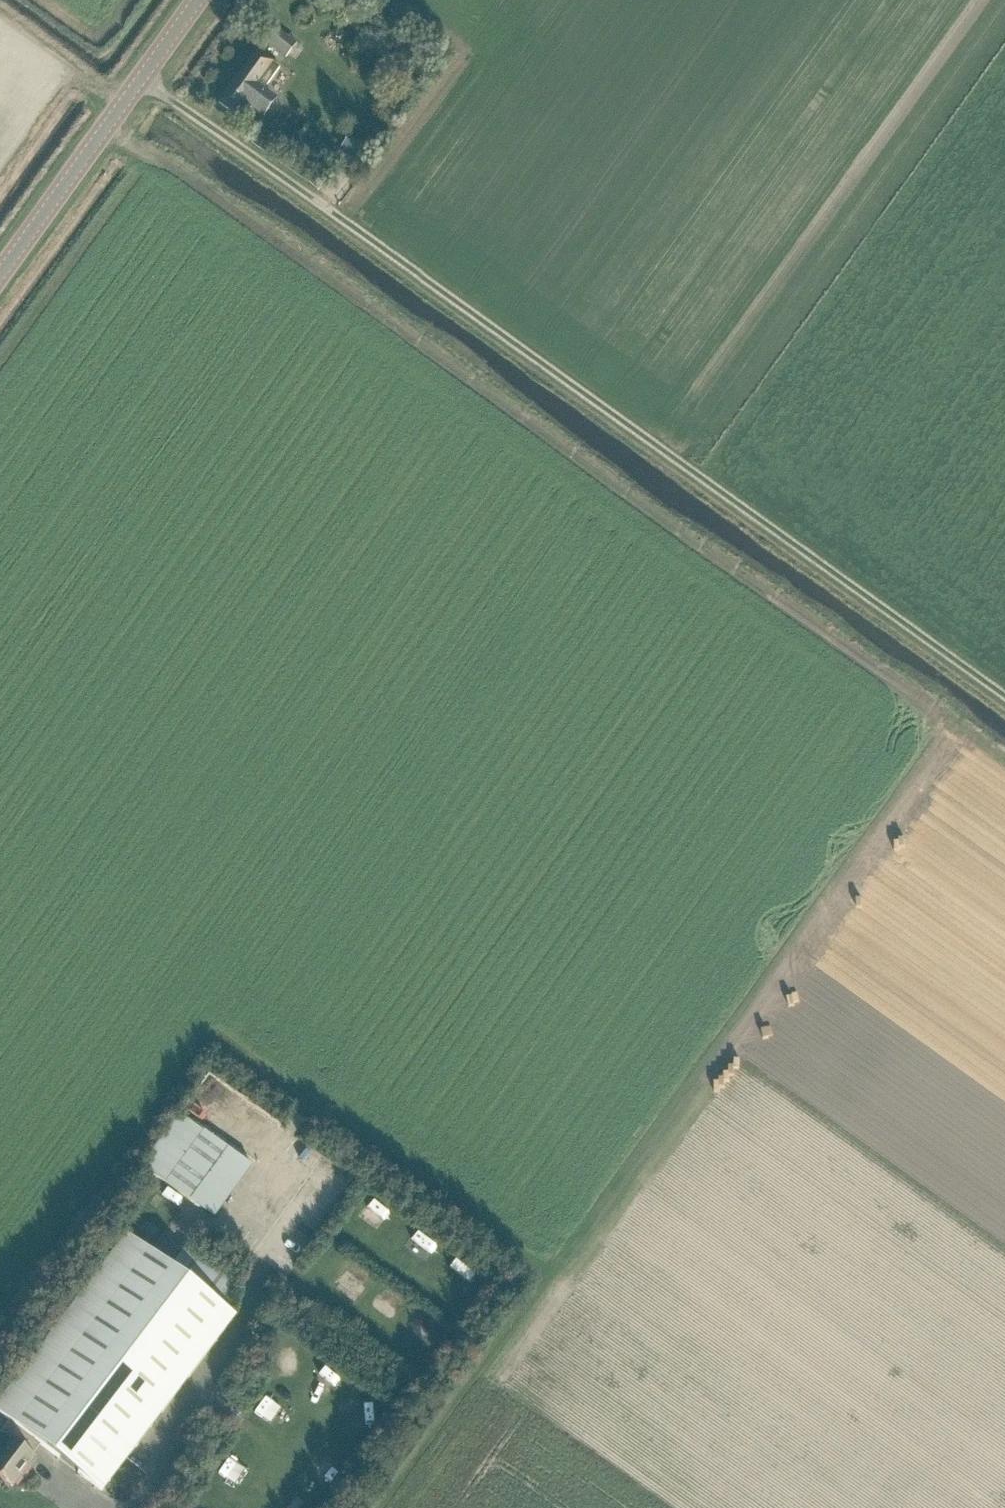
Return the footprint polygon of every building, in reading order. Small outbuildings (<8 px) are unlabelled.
[(273,28),(263,41),(283,55),(292,43),(273,28)] [(262,92),(279,69),(258,53),(256,52),(218,104),(234,116),(236,114),(243,119),(250,109),(258,115),(262,114),(271,102),(270,98),(262,92)] [(363,147),(344,137),(336,152),(354,163),(363,147)] [(178,1115),(141,1166),(187,1200),(214,1218),(251,1168),(225,1148),(178,1115)] [(36,1442),(101,1492),(235,1317),(126,1234),(0,1400),(0,1415),(9,1422),(36,1442)] [(0,1433),(0,1478),(12,1487),(34,1458),(27,1453),(36,1442),(9,1422),(0,1433)]
